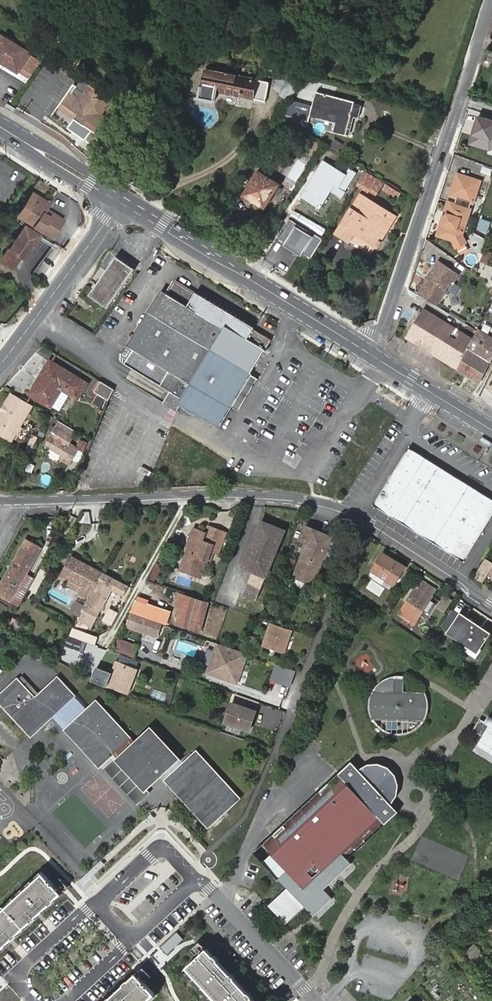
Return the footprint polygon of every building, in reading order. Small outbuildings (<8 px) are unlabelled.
[(29,78),(38,64),(27,56),(29,52),(0,34),(0,60),(29,78)] [(47,68),(52,62),(46,57),(41,64),(47,68)] [(265,101),(269,83),(205,69),(200,97),(216,100),(218,92),(265,101)] [(292,99),(302,84),(291,77),(281,93),(292,99)] [(103,113),(112,99),(89,84),(82,79),(77,86),(75,84),(53,116),(85,138),(88,133),(94,139),(109,117),(103,113)] [(315,94),(312,105),(293,100),(284,116),(309,122),(310,117),(337,123),(335,132),(347,135),(352,117),(359,119),(362,105),(315,94)] [(15,111),(17,108),(9,103),(7,106),(15,111)] [(478,115),(476,124),(478,125),(473,144),(490,149),(491,147),(491,119),(478,115)] [(478,125),(476,124),(470,143),(473,144),(478,125)] [(272,145),(279,149),(291,130),(283,125),(272,145)] [(331,148),(341,151),(344,142),(334,139),(331,148)] [(335,185),(345,191),(356,173),(351,169),(347,176),(324,162),(302,197),(320,208),(331,191),(335,185)] [(358,184),(376,196),(384,183),(366,171),(358,184)] [(266,207),(279,185),(258,172),(245,194),(256,202),(255,204),(256,206),(257,208),(258,208),(260,209),(261,209),(263,209),(264,208),(266,207)] [(447,224),(466,231),(472,208),(471,207),(473,201),(474,202),(481,180),(458,173),(454,188),(461,189),(456,203),(453,202),(447,224)] [(347,192),(345,191),(335,185),(331,191),(343,198),(347,192)] [(454,188),(443,222),(447,224),(453,202),(456,203),(461,189),(454,188)] [(31,192),(16,214),(29,222),(28,224),(39,232),(40,230),(54,238),(65,220),(47,209),(49,205),(31,192)] [(362,197),(338,235),(348,241),(353,233),(378,248),(379,245),(377,244),(394,216),(362,197)] [(491,224),(482,221),(479,230),(489,233),(491,224)] [(26,226),(24,225),(1,261),(12,269),(21,257),(24,259),(37,239),(29,233),(31,229),(38,234),(39,232),(28,224),(26,226)] [(465,234),(466,231),(447,224),(443,235),(455,239),(458,244),(460,243),(465,239),(467,238),(465,234)] [(38,234),(31,229),(29,233),(37,239),(40,235),(38,234)] [(282,262),(298,267),(300,259),(285,254),(282,262)] [(107,308),(134,269),(117,257),(93,290),(90,296),(107,308)] [(418,294),(436,307),(453,281),(455,283),(461,275),(440,261),(418,294)] [(183,405),(218,427),(233,403),(244,385),(252,373),(273,338),(177,280),(126,366),(173,394),(171,397),(179,402),(183,405)] [(416,342),(458,368),(472,340),(425,310),(410,334),(418,340),(416,342)] [(457,370),(479,384),(491,359),(491,338),(478,330),(472,340),(458,368),(457,370)] [(77,397),(86,384),(51,362),(31,393),(51,406),(62,388),(77,397)] [(259,377),(252,373),(244,385),(233,403),(240,408),(256,382),(259,377)] [(96,391),(109,400),(114,389),(101,381),(96,391)] [(15,395),(12,393),(0,413),(0,419),(15,395)] [(12,442),(34,406),(15,395),(0,419),(0,435),(12,442)] [(171,397),(166,406),(174,411),(179,402),(171,397)] [(66,439),(70,434),(61,428),(57,434),(54,432),(46,444),(72,459),(76,452),(75,444),(71,441),(69,444),(65,442),(66,439)] [(83,454),(88,442),(81,439),(76,451),(83,454)] [(491,507),(491,503),(411,453),(379,504),(461,556),(491,507)] [(83,521),(90,523),(92,513),(85,511),(83,521)] [(285,530),(262,521),(244,567),(255,572),(246,595),(258,600),(285,530)] [(210,550),(213,551),(216,552),(225,532),(208,525),(205,531),(194,526),(185,549),(187,550),(181,567),(200,575),(207,558),(210,550)] [(314,583),(334,537),(307,526),(300,540),(308,544),(295,575),(314,583)] [(32,546),(41,550),(43,547),(26,538),(24,541),(28,543),(32,546)] [(10,575),(15,565),(23,552),(28,543),(24,541),(0,584),(0,591),(10,575)] [(28,543),(23,552),(27,554),(32,546),(28,543)] [(29,588),(22,583),(28,573),(41,550),(32,546),(27,554),(23,552),(15,565),(20,567),(14,577),(10,575),(0,591),(0,592),(13,599),(11,602),(19,607),(29,588)] [(397,564),(399,562),(385,553),(374,570),(392,581),(395,577),(399,579),(405,569),(397,564)] [(105,573),(73,556),(62,576),(71,581),(85,588),(83,593),(82,594),(91,599),(105,573)] [(471,578),(476,576),(482,580),(491,565),(491,563),(483,558),(471,578)] [(159,582),(165,566),(156,562),(150,579),(159,582)] [(15,565),(10,575),(14,577),(20,567),(15,565)] [(22,583),(29,588),(35,577),(28,573),(22,583)] [(91,599),(78,620),(84,624),(92,627),(101,611),(113,590),(124,596),(129,586),(105,573),(91,599)] [(400,614),(415,623),(433,595),(432,594),(435,588),(422,579),(400,614)] [(85,588),(71,581),(69,586),(83,593),(85,588)] [(11,602),(13,599),(0,592),(0,596),(11,602)] [(201,631),(208,603),(180,595),(177,607),(182,609),(178,624),(201,631)] [(391,608),(396,600),(389,596),(384,604),(391,608)] [(148,604),(149,601),(138,597),(130,612),(167,624),(171,612),(148,604)] [(109,607),(103,620),(114,625),(120,611),(109,607)] [(160,624),(138,617),(129,614),(124,627),(155,637),(160,624)] [(476,629),(478,626),(461,615),(449,633),(478,651),(487,637),(476,629)] [(285,652),(292,629),(271,622),(263,645),(285,652)] [(490,634),(478,626),(476,629),(487,637),(490,634)] [(102,660),(106,650),(97,647),(100,636),(73,628),(66,648),(102,660)] [(254,643),(256,637),(247,634),(245,640),(254,643)] [(132,657),(136,645),(116,638),(112,650),(132,657)] [(246,653),(216,643),(214,651),(216,652),(212,665),(209,664),(207,671),(236,681),(239,672),(237,671),(238,668),(240,668),(246,653)] [(57,659),(68,666),(73,658),(61,651),(57,659)] [(118,662),(113,673),(98,667),(93,680),(129,693),(138,669),(118,662)] [(277,663),(271,679),(292,687),(298,671),(277,663)] [(428,705),(427,698),(427,696),(424,691),(420,686),(415,682),(410,679),(406,677),(402,677),(398,676),(393,677),(387,678),(384,680),(380,683),(377,685),(373,690),(370,696),(369,700),(368,706),(369,712),(370,717),(373,722),(377,727),(381,731),(385,733),(391,736),(395,736),(399,736),(405,736),(413,733),(416,730),(420,727),(424,723),(426,719),(427,715),(428,711),(428,705)] [(37,698),(20,680),(0,698),(0,704),(30,736),(75,693),(60,678),(37,698)] [(115,754),(131,739),(95,701),(66,728),(101,767),(115,754)] [(248,730),(255,710),(231,702),(224,721),(248,730)] [(476,743),(491,754),(491,718),(491,717),(487,722),(484,720),(480,717),(472,729),(482,734),(476,743)] [(131,746),(147,763),(166,745),(150,728),(131,746)] [(476,743),(473,748),(491,760),(491,754),(476,743)] [(166,745),(147,763),(134,775),(147,790),(163,775),(179,760),(166,745)] [(134,775),(147,763),(131,746),(118,758),(134,775)] [(210,826),(239,800),(196,751),(182,763),(166,778),(210,826)] [(118,758),(115,754),(114,756),(103,765),(136,801),(147,790),(134,775),(118,758)] [(166,778),(182,763),(179,760),(163,775),(166,778)] [(341,879),(353,868),(347,861),(385,825),(400,809),(395,804),(401,795),(402,786),(399,776),(393,769),(382,764),(371,765),(362,770),(356,763),(339,777),(266,848),(291,874),(282,883),(290,892),(273,909),(291,928),(309,911),(317,920),(335,903),(327,893),(341,879)] [(61,892),(44,874),(0,914),(0,949),(61,892)] [(465,952),(473,961),(483,954),(475,944),(465,952)] [(208,950),(190,966),(221,1000),(256,1000),(208,950)] [(137,974),(108,1000),(147,1000),(155,993),(137,974)]
